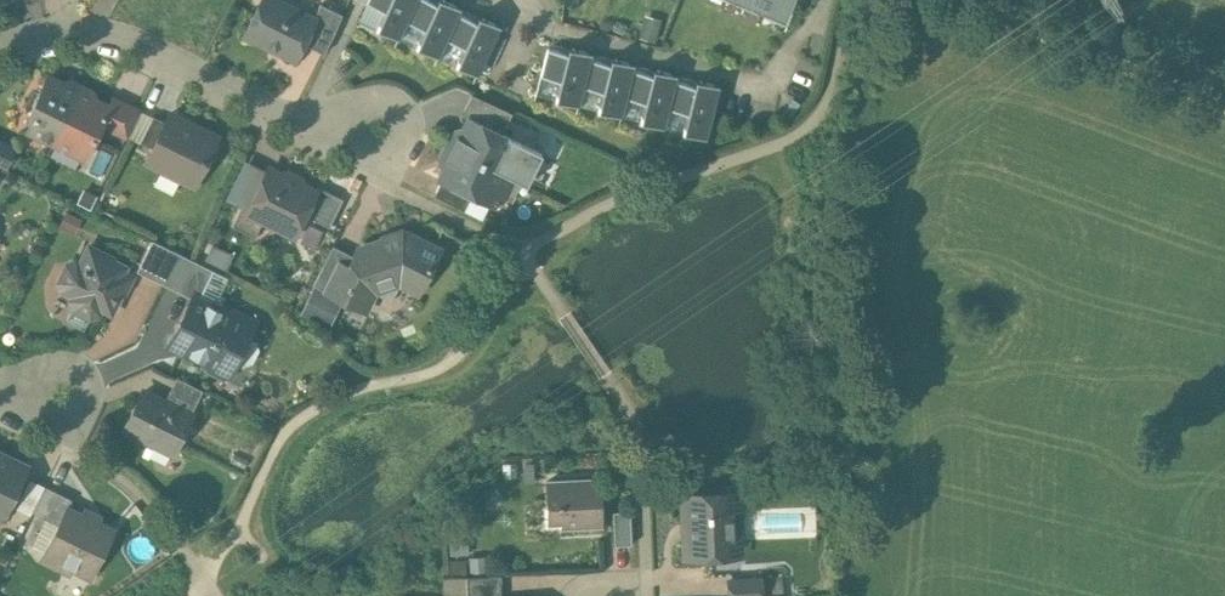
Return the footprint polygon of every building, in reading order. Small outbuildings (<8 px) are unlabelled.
[(279,0),(276,0),(269,14),(258,8),(245,34),(295,59),(303,43),(315,18),(314,17),(279,0)] [(367,3),(384,11),(390,0),(368,0),(367,3)] [(376,29),(398,39),(407,22),(417,0),(390,0),(384,11),(376,29)] [(407,22),(424,30),(436,4),(428,0),(417,0),(407,22)] [(416,48),(438,58),(446,40),(458,14),(461,8),(444,0),(438,0),(436,4),(424,30),(416,48)] [(767,14),(769,7),(788,15),(794,0),(734,0),(767,14)] [(321,3),(314,17),(315,18),(303,43),(325,54),(343,14),(321,3)] [(476,22),(458,14),(446,40),(464,48),(476,22)] [(464,48),(456,66),(478,76),(501,26),(479,16),(476,22),(464,48)] [(560,81),(555,100),(579,106),(583,87),(591,59),(592,53),(569,47),(567,53),(560,81)] [(548,49),(541,76),(560,81),(567,53),(548,49)] [(635,64),(611,58),(609,64),(602,92),(597,110),(622,117),(626,98),(633,70),(635,64)] [(609,64),(591,59),(583,87),(602,92),(609,64)] [(677,74),(654,68),(652,75),(645,102),(640,121),(664,127),(668,108),(675,81),(677,74)] [(652,75),(633,70),(626,98),(645,102),(652,75)] [(22,129),(52,144),(80,88),(50,73),(22,129)] [(694,85),(689,105),(687,113),(682,132),(706,138),(719,85),(696,79),(694,85)] [(694,85),(675,81),(668,108),(687,113),(689,105),(694,85)] [(114,105),(80,88),(52,144),(56,146),(52,154),(76,166),(80,158),(86,161),(103,126),(114,105)] [(511,113),(472,95),(463,115),(469,118),(501,133),(511,113)] [(114,105),(103,126),(126,138),(141,108),(118,97),(114,105)] [(154,115),(141,108),(126,138),(139,144),(154,115)] [(154,115),(139,144),(152,151),(167,121),(154,115)] [(469,118),(463,129),(453,133),(447,145),(513,177),(527,184),(542,153),(501,133),(469,118)] [(192,131),(168,120),(167,121),(152,151),(147,161),(184,179),(186,185),(192,187),(197,185),(200,180),(198,175),(217,136),(195,126),(192,131)] [(6,167),(16,145),(0,137),(0,164),(6,167)] [(513,177),(447,145),(441,156),(445,167),(439,179),(441,180),(472,195),(486,202),(491,192),(503,198),(513,177)] [(268,168),(247,210),(241,207),(232,226),(255,237),(263,220),(283,230),(293,209),(305,215),(316,192),(315,191),(299,183),(301,178),(286,171),(284,176),(268,168)] [(472,195),(441,180),(434,195),(464,210),(472,195)] [(343,199),(317,186),(315,191),(316,192),(305,215),(330,227),(343,199)] [(382,240),(358,248),(354,255),(341,282),(320,272),(314,284),(365,309),(374,290),(400,282),(418,291),(440,247),(413,233),(408,244),(399,239),(383,245),(382,240)] [(179,253),(153,240),(137,271),(164,284),(179,253)] [(354,255),(333,245),(320,272),(341,282),(354,255)] [(122,266),(89,249),(81,266),(76,263),(68,266),(61,281),(63,289),(74,295),(72,299),(75,307),(90,315),(98,312),(102,304),(112,309),(128,276),(120,271),(122,266)] [(214,270),(179,253),(164,284),(191,298),(202,294),(214,270)] [(203,300),(188,305),(175,332),(180,335),(183,344),(180,349),(207,362),(209,368),(225,376),(229,374),(239,356),(237,349),(239,345),(245,343),(254,325),(203,300)] [(203,390),(177,377),(164,403),(190,415),(203,390)] [(164,403),(142,392),(123,431),(138,439),(145,437),(173,451),(190,415),(164,403)] [(0,453),(0,518),(2,519),(28,466),(0,453)] [(600,479),(546,481),(547,507),(560,507),(561,526),(602,524),(600,479)] [(59,492),(45,485),(32,512),(46,519),(59,492)] [(72,499),(59,492),(46,519),(59,525),(67,508),(68,508),(72,499)] [(736,493),(683,495),(686,557),(732,555),(730,516),(737,516),(736,493)] [(68,508),(67,508),(59,525),(45,553),(43,558),(70,572),(73,567),(90,575),(113,530),(95,521),(97,516),(87,511),(84,516),(68,508)] [(631,510),(614,511),(615,545),(632,544),(631,510)] [(501,574),(446,577),(445,595),(502,595),(501,574)] [(729,580),(730,595),(761,595),(760,579),(729,580)]
